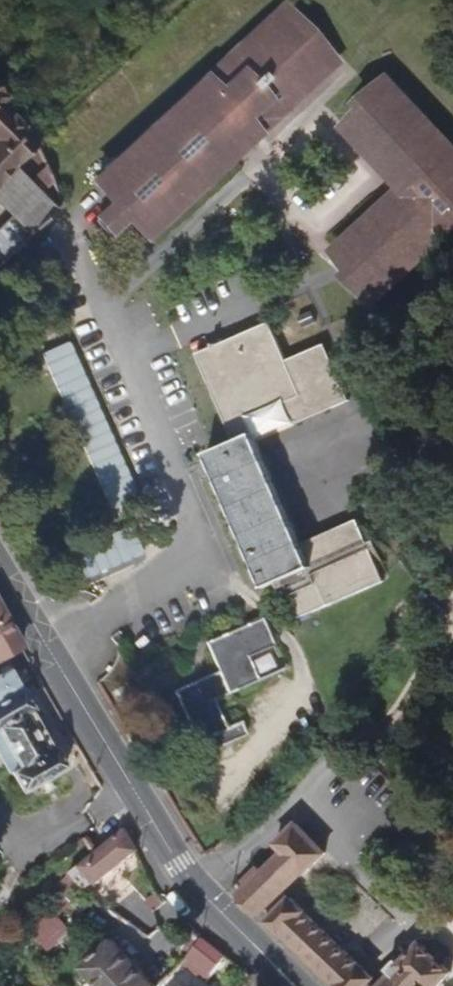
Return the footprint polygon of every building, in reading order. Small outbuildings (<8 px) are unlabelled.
[(153,240),(262,136),(256,130),(277,110),(283,117),(339,64),(286,9),(101,185),(153,240)] [(393,78),(371,99),(375,104),(349,129),(406,189),(341,251),(366,277),(360,283),(380,304),(452,235),(452,141),(393,78)] [(8,100),(12,96),(0,83),(0,197),(37,236),(63,210),(48,194),(60,182),(53,163),(36,180),(22,165),(46,143),(8,100)] [(262,136),(283,117),(277,110),(256,130),(262,136)] [(37,236),(18,216),(0,233),(0,271),(37,236)] [(325,394),(306,349),(290,356),(272,315),(202,345),(239,432),(209,445),(266,579),(277,574),(294,614),(381,577),(358,524),(307,548),(301,536),(249,413),(285,397),(295,420),(352,396),(347,385),(325,394)] [(347,385),(327,340),(306,349),(325,394),(347,385)] [(307,548),(358,524),(354,513),(301,536),(307,548)] [(0,607),(0,658),(21,646),(8,622),(0,607)] [(259,676),(248,651),(273,640),(261,612),(202,638),(214,670),(170,689),(195,745),(210,738),(214,748),(245,735),(239,721),(231,725),(218,694),(259,676)] [(9,668),(0,674),(0,760),(8,775),(11,774),(21,793),(65,769),(9,668)] [(260,911),(322,848),(292,820),(273,839),(282,848),(262,869),(258,865),(235,887),(260,911)] [(95,886),(136,851),(122,826),(79,867),(95,886)] [(290,897),(269,919),(338,985),(365,985),(373,978),(290,897)] [(212,973),(227,955),(204,936),(189,953),(189,954),(212,973)] [(113,941),(82,971),(96,985),(157,985),(113,941)] [(449,976),(421,947),(402,966),(397,961),(389,970),(393,974),(381,985),(439,985),(449,976)] [(167,976),(157,985),(177,985),(167,976)]
